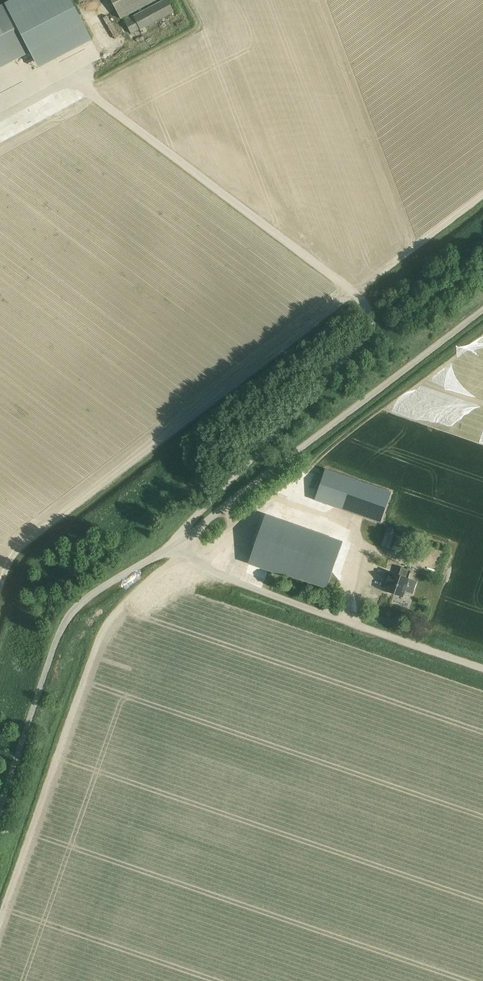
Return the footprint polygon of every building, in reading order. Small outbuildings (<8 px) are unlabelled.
[(0,6),(0,69),(31,53),(39,69),(92,41),(71,0),(12,0),(5,4),(0,6)] [(126,16),(159,0),(111,0),(120,19),(126,16)] [(133,18),(125,22),(131,34),(139,29),(140,30),(174,13),(167,0),(165,0),(133,17),(133,18)] [(187,3),(195,21),(200,19),(192,1),(187,3)] [(115,16),(108,20),(119,40),(126,37),(115,16)] [(390,493),(325,470),(314,501),(379,523),(390,493)] [(343,542),(267,516),(251,563),(289,576),(326,590),(343,542)] [(380,547),(389,550),(397,530),(388,527),(380,547)] [(385,586),(388,587),(386,592),(402,598),(406,588),(414,591),(417,582),(408,579),(411,571),(401,568),(398,576),(392,574),(392,575),(389,573),(385,586)]
